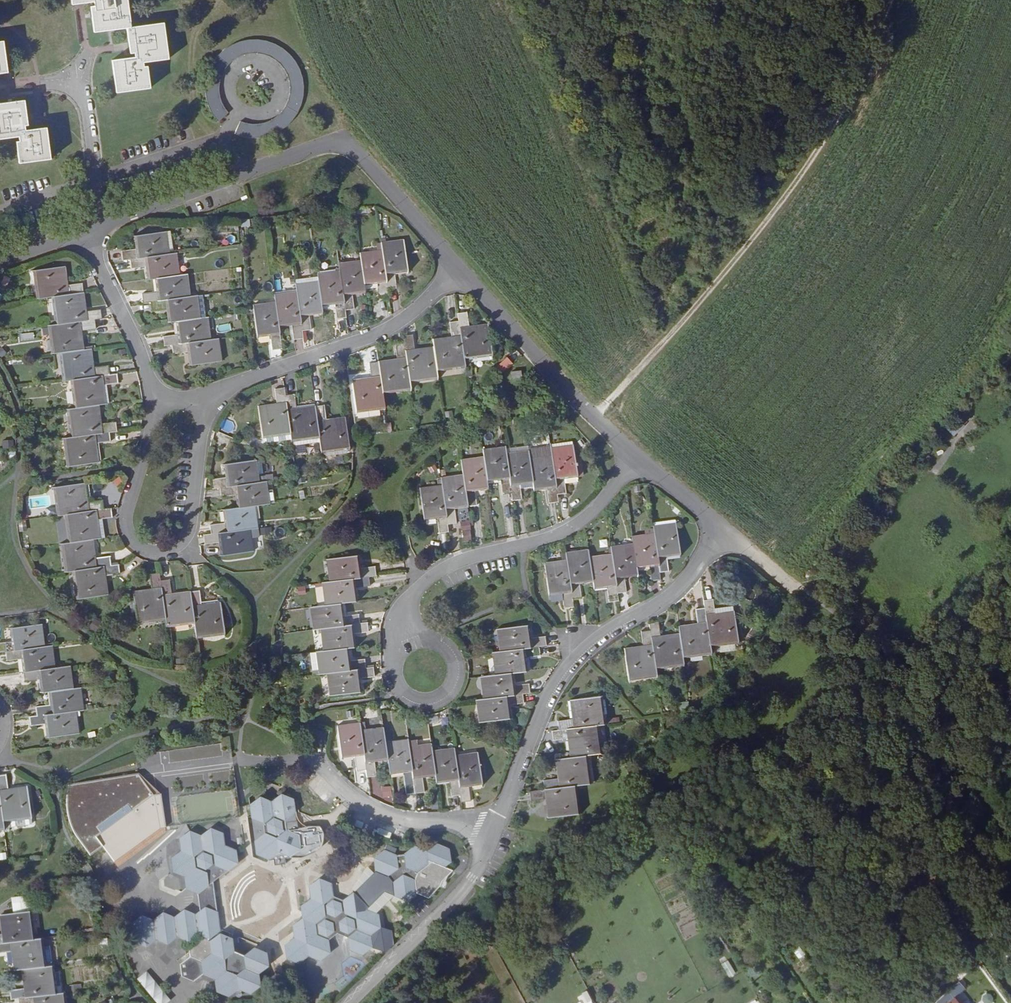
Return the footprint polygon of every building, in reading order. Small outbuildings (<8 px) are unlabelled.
[(70,3),(94,0),(95,5),(96,16),(92,16),(94,32),(126,28),(128,43),(133,42),(134,53),(135,58),(111,60),(110,61),(114,93),(149,89),(146,67),(142,67),(142,63),(168,60),(166,42),(164,23),(131,27),(129,6),(128,0),(70,0),(70,3)] [(216,121),(226,113),(220,105),(218,100),(217,96),(216,91),(215,87),(216,81),(217,78),(218,72),(220,69),(223,65),(226,61),(230,58),(234,55),(240,52),(246,51),(250,51),(258,51),(262,52),(265,53),(269,54),(272,56),(277,60),(281,64),(283,68),(286,73),(287,77),(289,83),(289,90),(288,96),(286,100),(284,105),(280,110),(276,115),(272,118),(267,120),(263,122),(259,123),(255,123),(251,124),(247,123),(242,122),(238,121),(233,133),(246,136),(256,136),(264,135),(274,131),(281,127),(286,123),(292,116),(297,107),(300,99),(301,90),(301,80),(299,72),(295,63),(292,58),(286,51),(277,44),(267,40),(255,38),(245,38),(235,41),(226,45),(219,51),(215,55),(209,63),(205,73),(203,81),(203,88),(204,97),(207,107),(212,116),(216,121)] [(5,41),(0,41),(0,72),(9,71),(5,41)] [(18,137),(18,142),(16,143),(18,162),(50,158),(47,127),(24,130),(23,126),(22,114),(26,114),(25,100),(0,102),(0,139),(18,137)] [(120,251),(121,259),(169,253),(166,231),(132,236),(134,249),(120,251)] [(408,273),(404,239),(381,241),(383,249),(388,289),(397,288),(395,274),(408,273)] [(388,289),(383,249),(360,252),(361,260),(364,287),(378,285),(379,297),(389,296),(388,289)] [(179,274),(176,252),(173,252),(169,253),(129,258),(130,267),(143,265),(145,279),(153,278),(179,274)] [(364,287),(361,260),(338,262),(339,270),(344,310),(354,309),(353,296),(365,294),(364,287)] [(30,269),(34,298),(49,296),(82,291),(81,282),(67,284),(64,265),(30,269)] [(344,310),(339,270),(317,273),(318,275),(319,280),(322,308),(334,307),(335,310),(336,319),(345,317),(344,310)] [(190,295),(186,273),(179,274),(153,278),(154,291),(141,293),(142,302),(150,301),(190,295)] [(322,308),(319,280),(296,282),(296,286),(297,290),(302,332),(312,331),(310,317),(322,315),(322,311),(322,308)] [(302,332),(297,290),(275,293),(275,300),(279,328),(292,326),(293,340),(303,338),(302,332)] [(101,317),(100,308),(86,310),(84,291),(82,291),(49,296),(53,324),(94,318),(101,317)] [(200,317),(197,295),(190,295),(150,301),(152,310),(164,309),(166,322),(173,321),(200,317)] [(279,328),(275,300),(252,303),(257,338),(270,337),(272,350),(281,348),(279,328)] [(493,358),(489,324),(470,326),(468,311),(459,313),(460,320),(461,331),(465,361),(493,358)] [(211,338),(208,316),(200,317),(173,321),(175,333),(162,335),(164,345),(173,344),(211,338)] [(83,348),(81,329),(95,328),(94,318),(53,324),(45,324),(48,353),(56,352),(83,348)] [(4,321),(5,329),(20,328),(19,320),(4,321)] [(465,361),(461,331),(460,320),(450,321),(452,336),(433,338),(434,346),(438,372),(466,368),(465,361)] [(438,372),(434,346),(416,348),(414,334),(404,335),(405,343),(411,384),(439,380),(438,372)] [(221,360),(218,337),(211,338),(173,344),(174,353),(186,351),(187,365),(221,360)] [(411,391),(405,343),(396,344),(397,358),(379,360),(384,395),(411,391)] [(108,373),(107,364),(93,366),(91,347),(83,348),(56,352),(60,381),(68,380),(108,373)] [(498,367),(503,372),(512,364),(507,358),(498,367)] [(385,410),(379,360),(369,362),(371,377),(353,379),(357,414),(385,410)] [(522,370),(512,370),(512,381),(522,381),(522,370)] [(105,403),(103,384),(106,384),(117,382),(116,372),(108,373),(68,380),(72,408),(98,404),(105,403)] [(285,391),(284,386),(275,388),(276,402),(258,404),(263,439),(291,435),(285,391)] [(320,438),(315,402),(297,404),(296,400),(295,391),(285,391),(291,435),(292,442),(320,438)] [(109,431),(117,431),(115,420),(101,422),(98,404),(72,408),(65,408),(68,437),(109,431)] [(351,450),(346,416),(327,419),(325,404),(315,405),(320,438),(320,442),(322,454),(351,450)] [(946,429),(954,436),(972,418),(964,411),(946,429)] [(98,461),(96,443),(111,440),(109,431),(68,437),(60,438),(64,466),(98,461)] [(14,439),(3,439),(3,449),(14,448),(14,439)] [(529,450),(528,445),(506,447),(507,453),(529,450)] [(579,479),(574,445),(551,448),(552,450),(552,455),(553,464),(558,495),(567,494),(566,481),(579,479)] [(506,447),(506,446),(483,449),(485,456),(488,483),(501,482),(502,495),(512,494),(507,453),(506,447)] [(15,449),(7,451),(8,459),(16,457),(15,449)] [(529,453),(529,450),(507,453),(512,494),(512,501),(522,500),(521,486),(534,485),(530,458),(529,453)] [(552,455),(552,450),(529,453),(530,458),(552,455)] [(558,495),(553,464),(552,455),(530,458),(534,485),(535,493),(548,491),(549,504),(559,503),(558,495)] [(488,483),(485,456),(462,459),(464,475),(468,506),(478,506),(476,493),(489,491),(488,483)] [(211,478),(212,489),(220,488),(260,482),(257,458),(222,463),(224,476),(211,478)] [(468,509),(464,475),(442,477),(443,485),(448,525),(457,524),(455,511),(468,509)] [(271,503),(268,481),(260,482),(220,488),(221,497),(235,495),(236,507),(255,505),(271,503)] [(51,486),(53,515),(63,514),(103,509),(102,499),(88,501),(85,482),(51,486)] [(448,525),(443,485),(420,487),(424,522),(438,520),(440,534),(449,533),(448,525)] [(258,527),(255,505),(236,507),(221,509),(223,522),(209,523),(211,533),(251,528),(258,527)] [(100,537),(98,518),(112,516),(111,507),(103,509),(63,514),(66,542),(93,538),(100,537)] [(473,541),(472,520),(461,521),(462,541),(473,541)] [(681,557),(677,523),(654,525),(655,532),(660,573),(669,572),(667,559),(681,557)] [(254,550),(251,528),(211,533),(203,534),(204,544),(217,542),(220,555),(254,550)] [(661,582),(655,534),(633,536),(634,544),(637,571),(651,570),(653,582),(661,582)] [(95,557),(93,538),(66,542),(58,543),(62,572),(70,570),(110,565),(109,555),(95,557)] [(637,571),(634,544),(612,547),(612,554),(615,575),(618,595),(627,593),(625,580),(638,578),(638,575),(637,571)] [(590,557),(589,550),(567,552),(568,560),(571,584),(572,600),(582,599),(580,586),(593,584),(592,575),(590,557)] [(326,559),(328,581),(369,576),(377,575),(375,566),(363,567),(361,554),(326,559)] [(615,575),(612,554),(590,557),(592,575),(593,584),(594,591),(608,589),(610,602),(619,601),(618,595),(615,575)] [(572,600),(568,560),(545,563),(549,597),(563,595),(565,609),(573,608),(572,600)] [(108,594),(106,574),(119,572),(118,564),(110,565),(70,570),(73,598),(108,594)] [(160,580),(159,572),(150,574),(151,588),(133,590),(137,625),(165,622),(160,580)] [(359,600),(357,587),(370,585),(369,576),(328,581),(321,582),(324,605),(344,602),(359,600)] [(195,625),(190,591),(171,593),(169,578),(160,580),(165,622),(167,628),(195,625)] [(225,637),(223,623),(229,622),(228,614),(227,615),(222,615),(221,612),(220,602),(218,602),(201,604),(201,602),(199,589),(190,591),(195,625),(197,640),(225,637)] [(739,644),(734,610),(715,612),(713,599),(704,600),(705,607),(711,648),(739,644)] [(360,622),(359,613),(346,614),(344,602),(324,605),(310,607),(312,629),(320,628),(360,622)] [(711,655),(705,607),(696,608),(697,623),(679,625),(680,633),(683,659),(711,655)] [(683,659),(680,633),(661,635),(658,621),(650,622),(651,629),(656,671),(684,667),(683,659)] [(42,622),(9,626),(10,640),(0,641),(0,651),(6,651),(45,646),(42,622)] [(357,646),(356,632),(369,630),(367,622),(360,622),(320,628),(323,651),(350,647),(357,646)] [(547,646),(546,636),(533,638),(532,624),(497,629),(500,652),(540,647),(547,646)] [(651,629),(641,630),(643,645),(625,647),(629,682),(657,679),(651,629)] [(56,667),(53,645),(6,651),(7,660),(20,659),(21,671),(56,667)] [(352,661),(350,647),(323,651),(316,652),(319,674),(327,673),(366,667),(365,659),(352,661)] [(530,671),(528,657),(540,655),(540,647),(500,652),(493,652),(496,675),(515,673),(530,671)] [(73,688),(71,666),(56,667),(23,671),(25,681),(38,680),(39,693),(48,691),(73,688)] [(363,691),(362,677),(375,676),(374,666),(366,667),(327,673),(329,695),(363,691)] [(524,693),(530,692),(529,683),(517,685),(515,673),(496,675),(481,677),(484,699),(524,693)] [(85,709),(82,687),(73,688),(48,691),(49,704),(36,707),(37,716),(76,711),(85,709)] [(484,699),(476,700),(479,722),(513,718),(512,704),(525,702),(524,693),(484,699)] [(608,723),(604,695),(570,699),(573,718),(558,721),(560,729),(601,723),(608,723)] [(78,734),(76,711),(37,716),(30,717),(31,727),(44,725),(45,737),(78,734)] [(365,759),(360,722),(338,725),(342,760),(356,758),(358,771),(366,770),(365,759)] [(604,752),(601,723),(560,729),(553,730),(553,740),(567,738),(570,757),(590,754),(596,753),(604,752)] [(388,761),(386,743),(385,741),(383,727),(361,729),(365,759),(366,770),(367,777),(376,776),(375,763),(388,761)] [(412,770),(408,739),(385,741),(386,743),(388,761),(390,776),(404,775),(405,787),(414,786),(412,770)] [(433,751),(432,743),(409,746),(412,770),(414,786),(415,793),(424,792),(423,779),(436,778),(433,751)] [(461,794),(456,756),(456,755),(455,748),(433,751),(436,778),(437,785),(450,783),(452,795),(461,794)] [(482,786),(478,752),(456,755),(456,756),(461,794),(462,802),(471,801),(469,788),(482,786)] [(593,782),(590,754),(570,757),(555,759),(558,778),(544,780),(544,789),(578,785),(593,782)] [(29,785),(11,788),(9,774),(0,775),(0,789),(1,794),(5,825),(33,821),(29,785)] [(142,775),(66,783),(70,812),(73,817),(74,830),(89,853),(102,845),(117,868),(131,859),(167,836),(162,793),(155,794),(155,795),(142,775)] [(530,791),(531,801),(549,799),(551,817),(583,813),(578,785),(530,791)] [(282,794),(272,803),(260,797),(250,805),(251,817),(264,823),(264,836),(254,844),(256,855),(269,861),(273,861),(274,867),(287,865),(286,859),(291,859),(290,857),(299,850),(299,837),(286,831),(287,830),(297,828),(296,821),(285,822),(285,820),(294,810),(292,799),(282,794)] [(33,821),(5,825),(6,831),(10,831),(9,828),(34,825),(33,821)] [(217,929),(211,882),(237,861),(235,850),(223,843),(222,832),(211,827),(201,834),(190,829),(178,838),(180,849),(170,858),(171,867),(182,872),(185,887),(197,893),(199,907),(195,910),(184,906),(175,912),(164,907),(154,916),(143,910),(131,919),(134,938),(146,943),(156,935),(167,940),(177,933),(188,937),(196,931),(209,936),(217,929)] [(404,854),(394,854),(396,849),(386,845),(384,850),(373,857),(375,871),(387,875),(392,883),(393,897),(406,900),(415,892),(414,880),(417,871),(427,863),(426,850),(415,845),(404,854)] [(331,883),(320,877),(309,886),(310,898),(300,905),(302,917),(291,925),(292,937),(283,945),(284,958),(296,963),(306,955),(317,960),(327,952),(326,940),(336,932),(347,937),(349,951),(361,956),(370,949),(369,935),(379,927),(377,914),(367,910),(365,897),(355,893),(345,901),(333,896),(331,883)] [(34,910),(0,914),(0,923),(1,934),(0,934),(0,943),(37,938),(34,910)] [(242,955),(231,949),(229,937),(219,932),(209,940),(196,935),(187,941),(189,955),(180,961),(181,974),(194,980),(203,973),(214,977),(214,988),(228,995),(238,986),(248,991),(257,984),(256,972),(265,964),(264,952),(253,946),(242,955)] [(931,946),(936,943),(931,936),(927,940),(931,946)] [(48,966),(45,938),(45,937),(37,938),(0,943),(0,954),(12,952),(14,971),(21,969),(48,966)] [(803,954),(797,946),(791,950),(797,959),(803,954)] [(11,999),(60,993),(56,966),(56,965),(48,966),(21,969),(24,988),(9,990),(11,999)] [(736,975),(732,969),(720,976),(723,983),(736,975)] [(171,1000),(147,970),(137,978),(157,1002),(167,1002),(171,1000)] [(948,991),(951,994),(959,987),(955,984),(948,991)] [(935,1002),(958,1002),(948,991),(935,1002)] [(67,992),(60,993),(18,999),(19,1002),(69,1002),(67,992)]
